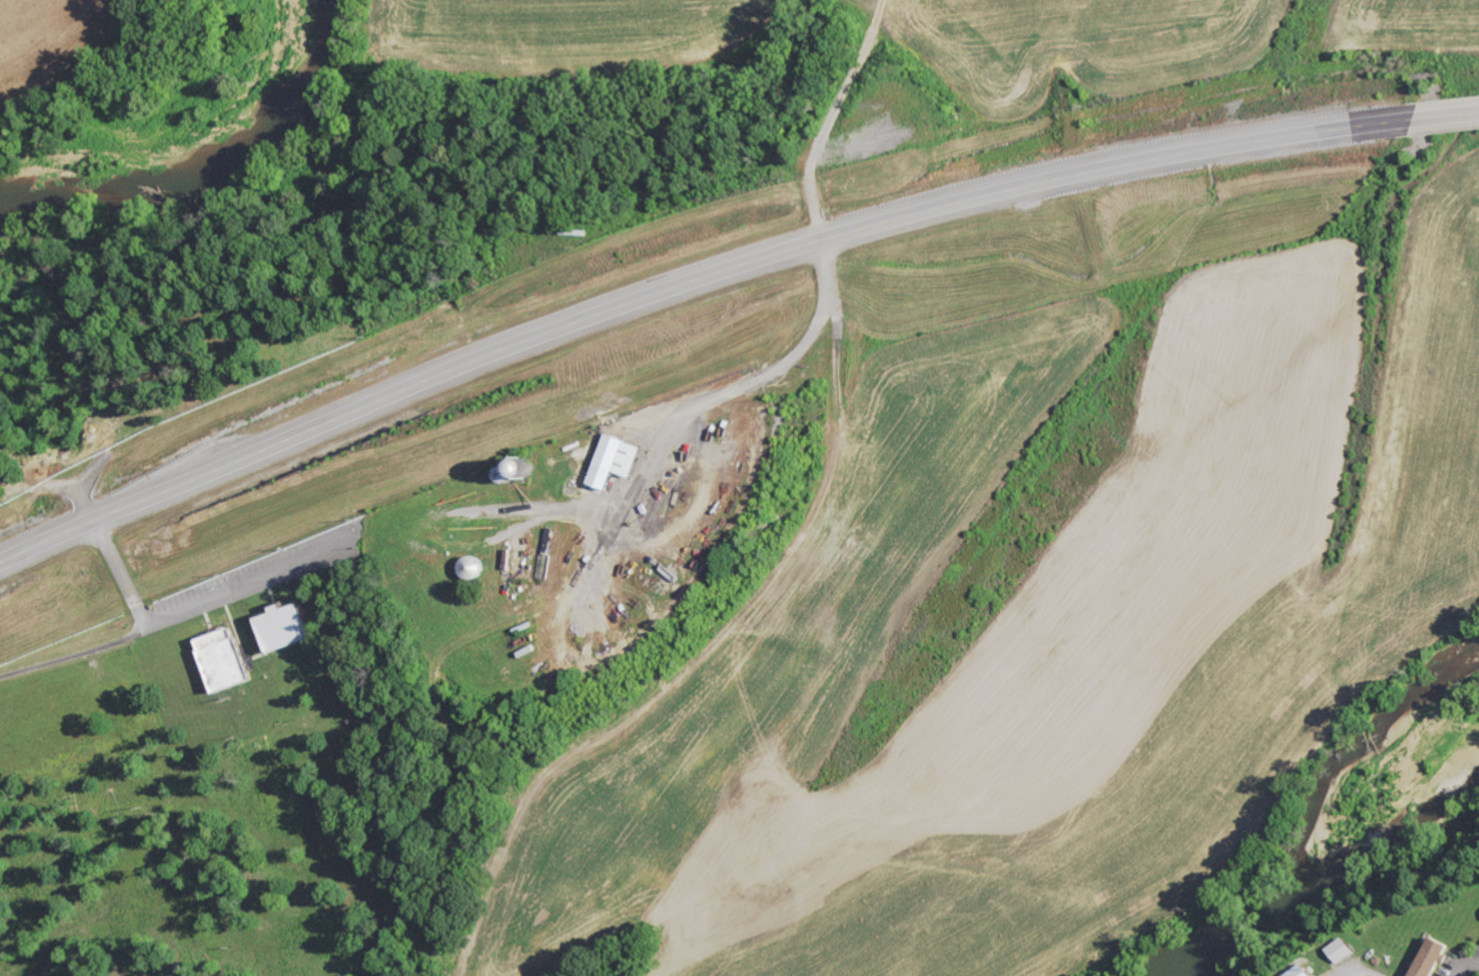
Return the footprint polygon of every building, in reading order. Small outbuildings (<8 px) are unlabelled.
[(646,445),(608,434),(594,485),(613,490),(618,472),(637,478),(646,445)] [(538,464),(538,477),(553,478),(554,465),(538,464)] [(319,638),(307,603),(289,608),(288,604),(277,608),(279,613),(259,620),(270,654),(319,638)] [(257,680),(238,627),(200,640),(219,694),(257,680)] [(1457,946),(1439,936),(1418,975),(1441,975),(1457,946)] [(1345,964),(1362,952),(1352,937),(1335,949),(1345,964)] [(1312,964),(1296,975),(1321,975),(1312,964)]
